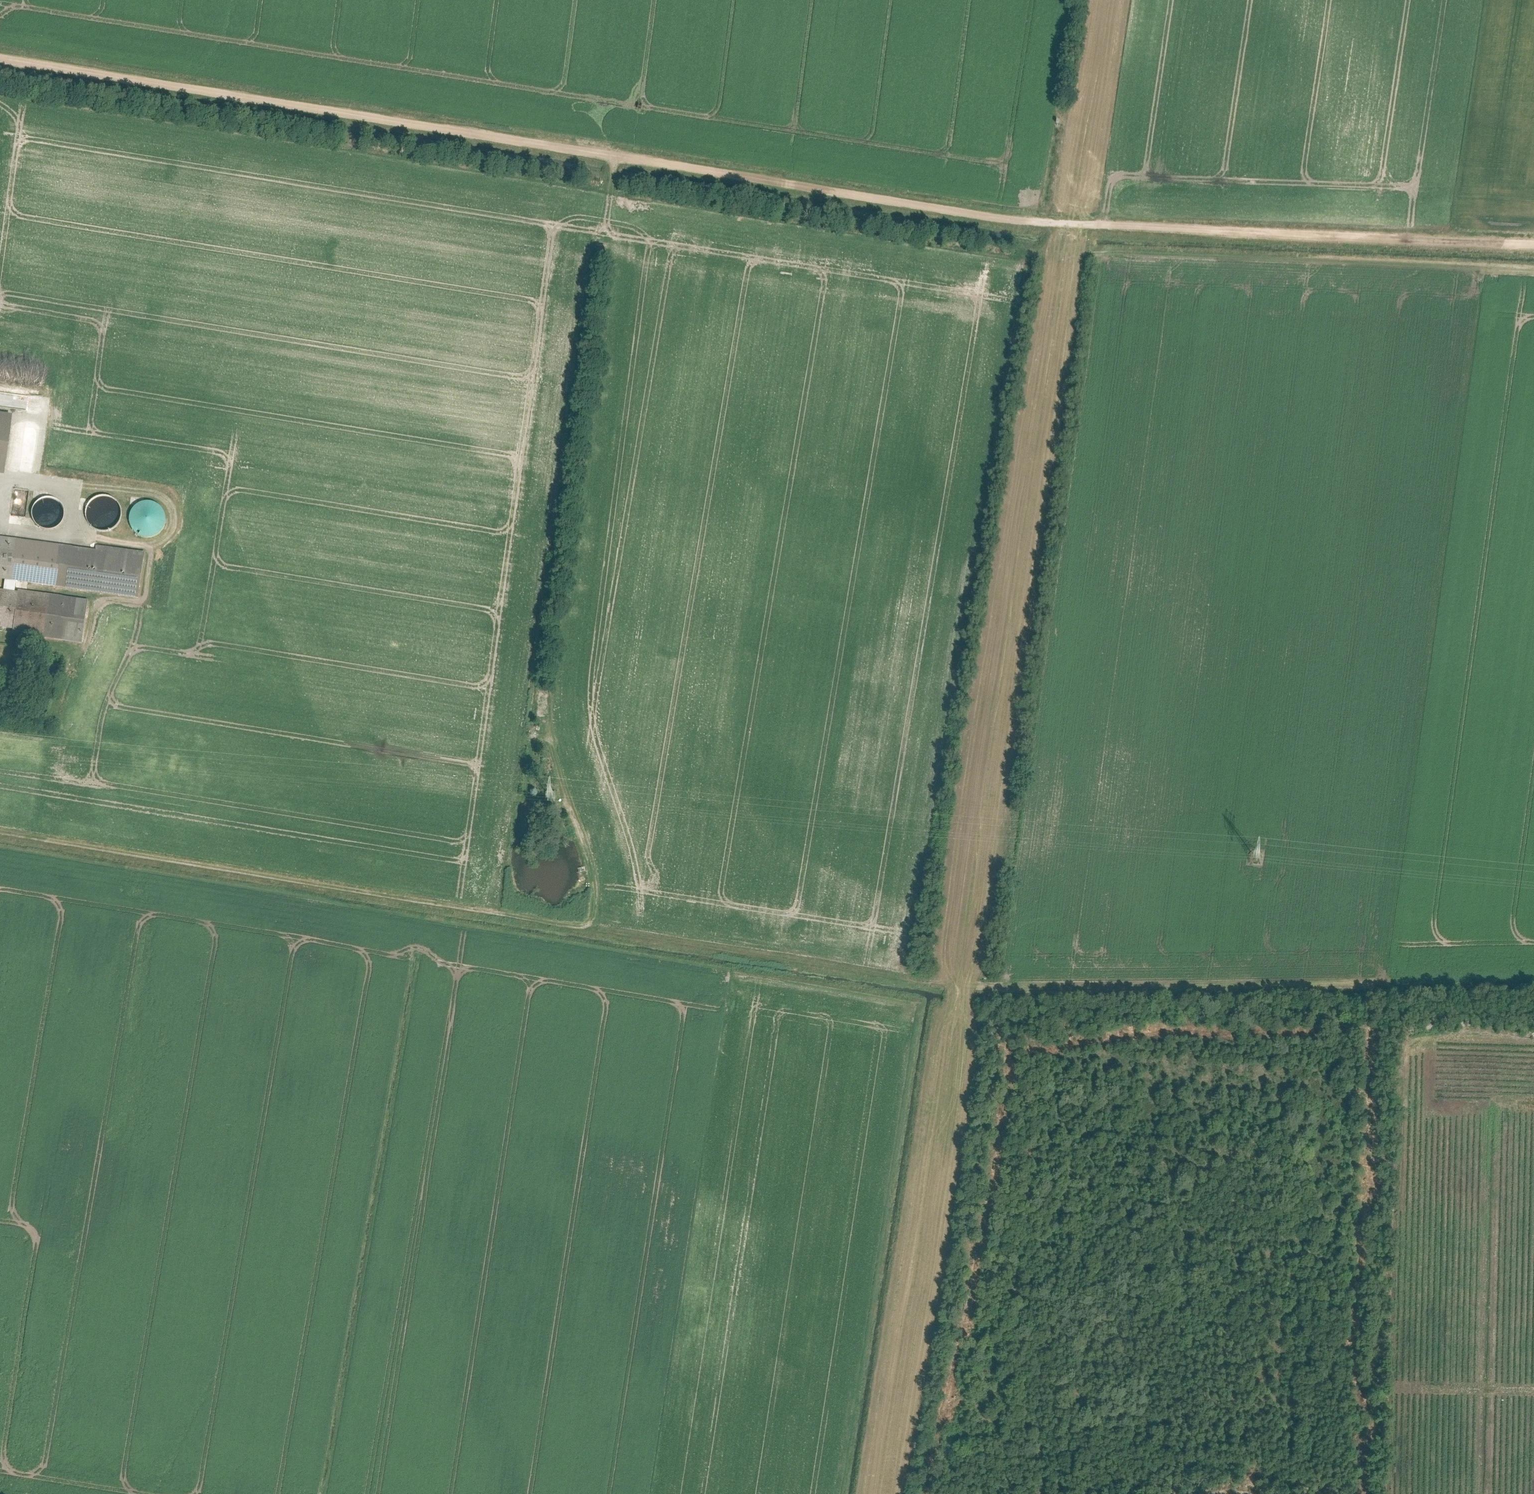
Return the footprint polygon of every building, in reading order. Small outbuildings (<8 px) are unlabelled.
[(52,495),(29,508),(42,532),(67,518),(59,504),(57,505),(52,495)] [(131,513),(130,520),(132,526),(136,532),(142,535),(149,536),(155,534),(161,530),(164,524),(165,518),(163,511),(159,506),(153,503),(147,502),(140,503),(135,507),(131,513)] [(12,630),(11,633),(83,643),(89,599),(16,589),(18,580),(138,596),(144,550),(107,546),(107,550),(0,536),(0,629),(12,630)]
